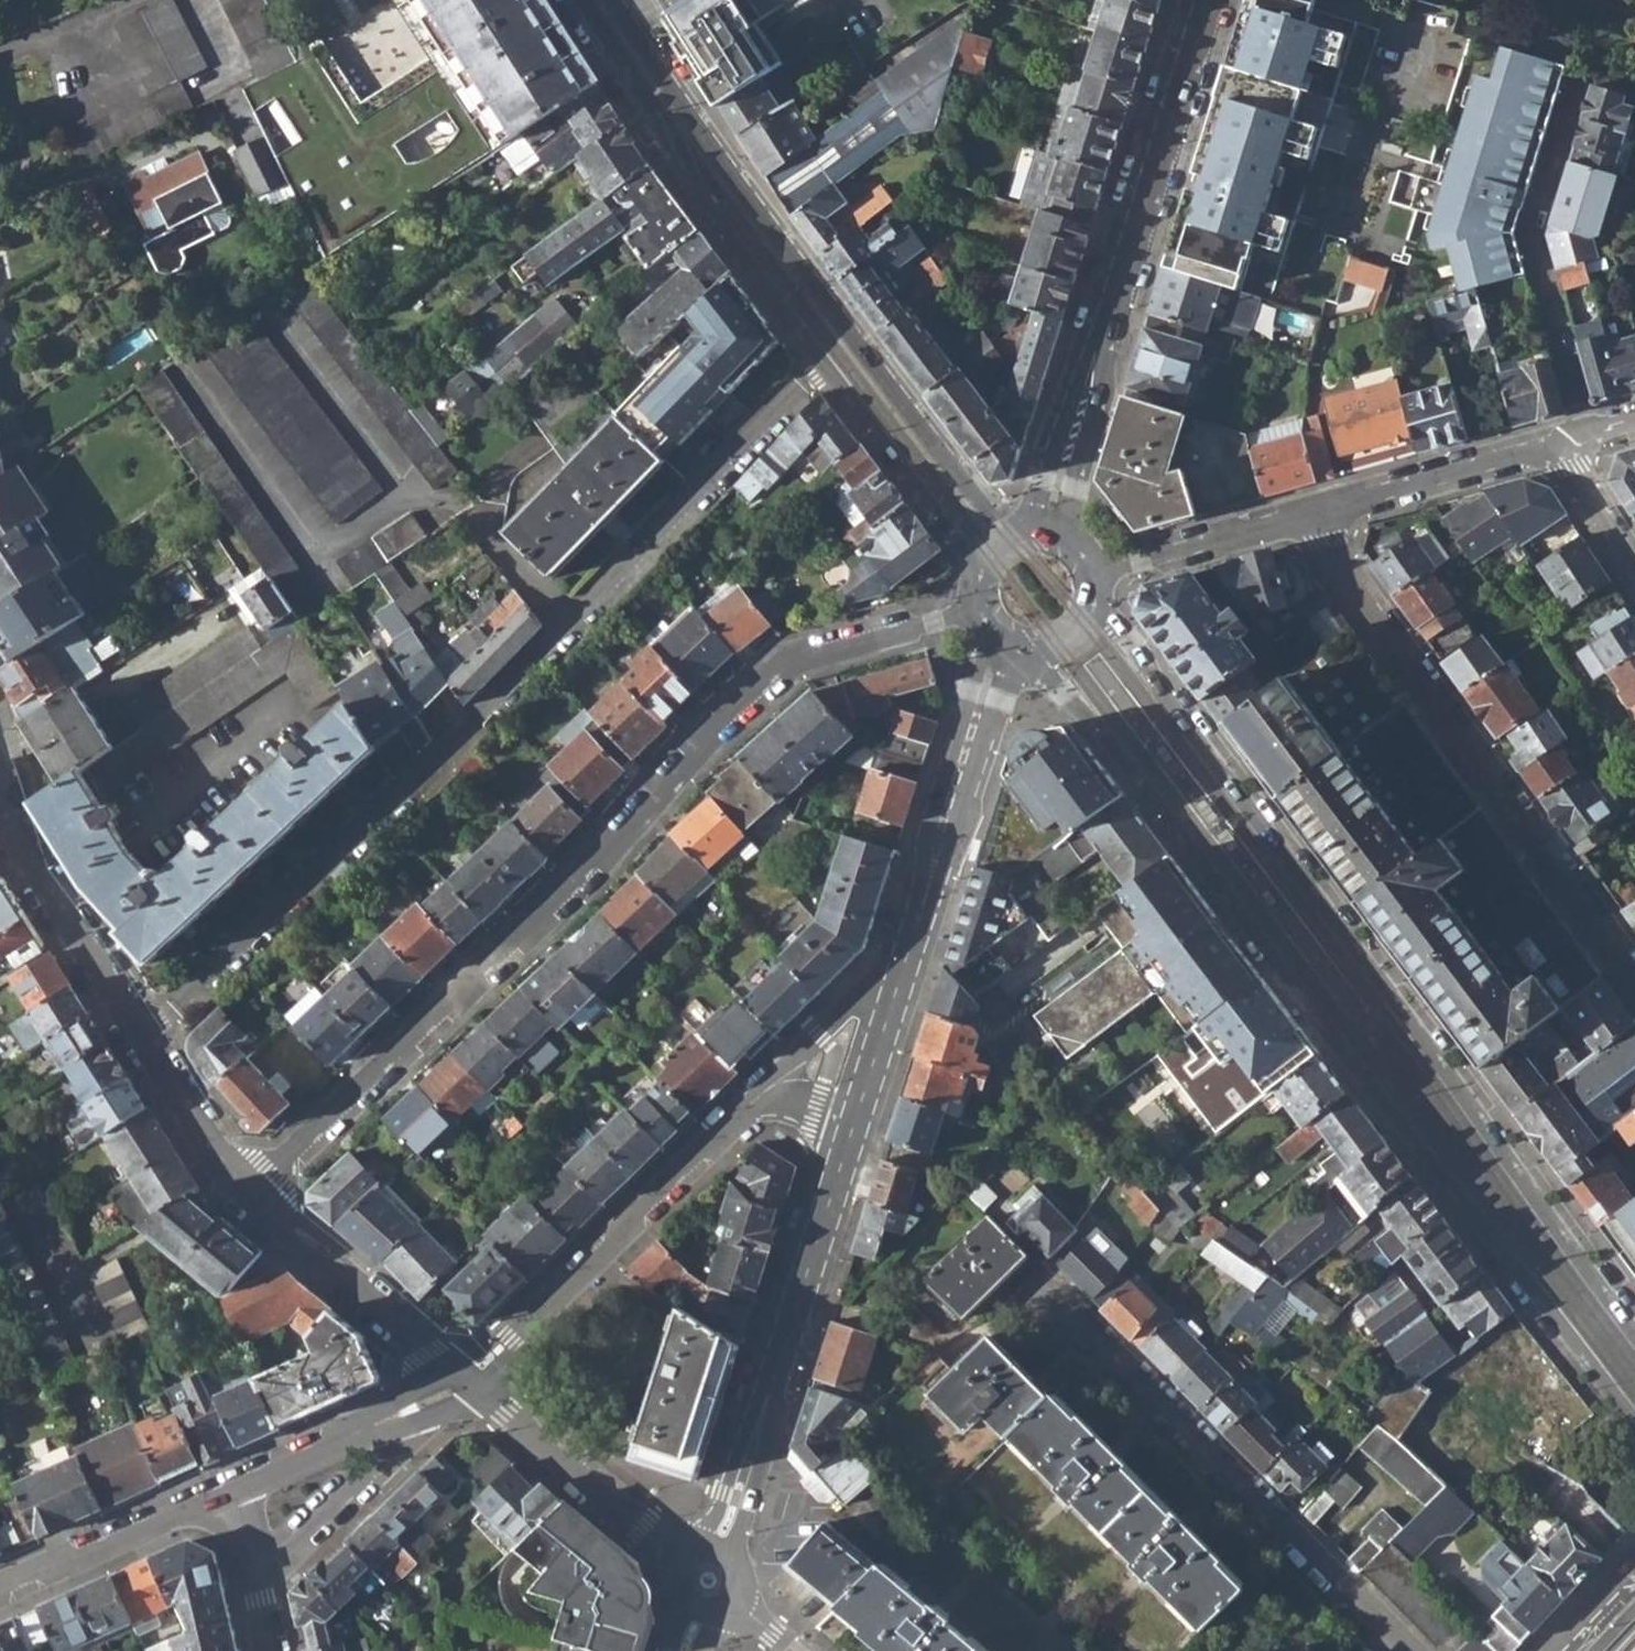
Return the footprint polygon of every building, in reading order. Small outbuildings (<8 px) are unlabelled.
[(81,166),(194,111),(180,82),(208,69),(175,0),(163,0),(118,22),(152,96),(67,137),(81,166)] [(260,79),(297,60),(296,58),(268,0),(222,0),(260,79)] [(296,58),(297,60),(260,79),(244,87),(268,134),(296,191),(330,259),(490,157),(528,133),(598,88),(542,0),(397,0),(432,55),(363,98),(326,40),(296,58)] [(704,80),(767,38),(812,8),(807,0),(688,0),(663,16),(704,80)] [(1143,0),(1108,0),(1105,10),(1099,30),(1129,40),(1147,45),(1159,5),(1143,0)] [(1198,157),(1206,159),(1201,175),(1196,191),(1188,188),(1164,267),(1239,291),(1254,243),(1273,249),(1277,238),(1282,239),(1289,219),(1264,211),(1278,165),(1272,163),(1277,148),(1302,156),(1306,145),(1311,147),(1317,127),(1293,119),(1307,72),(1301,70),(1305,57),(1331,65),(1334,54),(1339,56),(1346,35),(1306,23),(1314,0),(1247,0),(1198,157)] [(1318,11),(1316,23),(1351,31),(1354,20),(1318,11)] [(876,78),(885,90),(915,131),(934,128),(935,125),(939,113),(953,66),(964,30),(968,18),(876,78)] [(953,66),(979,75),(991,38),(964,30),(953,66)] [(1093,50),(1085,69),(1087,69),(1135,84),(1147,45),(1129,40),(1099,30),(1093,50)] [(767,38),(704,80),(721,105),(780,66),(784,64),(767,38)] [(1452,263),(1460,292),(1476,287),(1524,273),(1514,235),(1564,67),(1502,48),(1492,80),(1477,76),(1473,89),(1467,108),(1454,151),(1444,185),(1438,183),(1419,177),(1411,209),(1429,214),(1434,216),(1429,231),(1428,236),(1437,267),(1452,263)] [(1331,65),(1336,66),(1339,56),(1334,54),(1331,65)] [(1070,108),(1075,109),(1087,69),(1085,69),(1071,64),(1058,104),(1070,108)] [(800,97),(780,66),(764,77),(721,105),(739,132),(783,107),(796,99),(800,97)] [(1135,84),(1087,69),(1075,109),(1122,123),(1135,84)] [(1624,156),(1616,154),(1622,134),(1634,94),(1634,88),(1595,76),(1570,159),(1603,170),(1620,175),(1626,156),(1624,156)] [(244,87),(218,100),(241,149),(237,150),(265,207),(296,191),(268,134),(244,87)] [(1467,108),(1473,89),(1467,87),(1461,106),(1467,108)] [(612,109),(598,88),(528,133),(547,163),(551,167),(587,141),(597,136),(588,125),(612,109)] [(885,90),(820,139),(809,146),(807,146),(764,173),(792,216),(835,183),(897,135),(915,131),(885,90)] [(739,132),(764,173),(807,146),(809,146),(820,139),(796,99),(783,107),(739,132)] [(1075,109),(1070,108),(1055,154),(1061,156),(1061,157),(1108,170),(1122,123),(1075,109)] [(587,141),(593,151),(625,128),(612,109),(588,125),(597,136),(587,141)] [(951,117),(939,113),(935,125),(947,129),(951,117)] [(593,180),(605,198),(649,166),(625,128),(593,151),(583,158),(596,178),(593,180)] [(547,163),(528,133),(490,157),(511,188),(547,163)] [(1630,137),(1622,134),(1616,154),(1624,156),(1630,137)] [(1302,156),(1307,158),(1311,147),(1306,145),(1302,156)] [(1055,154),(1037,148),(1020,203),(1041,210),(1049,213),(1090,226),(1108,170),(1061,157),(1061,156),(1055,154)] [(1454,151),(1448,150),(1438,183),(1444,185),(1454,151)] [(144,170),(125,177),(126,180),(154,236),(144,241),(154,263),(164,267),(179,259),(183,248),(216,232),(215,230),(229,223),(231,218),(201,153),(172,167),(167,157),(143,168),(144,170)] [(1206,159),(1198,157),(1193,173),(1201,175),(1206,159)] [(1548,233),(1558,270),(1579,263),(1574,241),(1580,243),(1603,170),(1570,159),(1548,233)] [(633,272),(640,281),(643,278),(673,253),(698,232),(649,166),(605,198),(513,267),(524,284),(539,274),(548,286),(622,233),(645,263),(633,272)] [(792,216),(821,256),(862,225),(893,201),(895,200),(881,183),(852,206),(835,183),(792,216)] [(1024,264),(1073,281),(1090,226),(1049,213),(1041,210),(1024,264)] [(1434,216),(1429,214),(1424,229),(1429,231),(1434,216)] [(821,256),(839,279),(898,234),(890,223),(871,237),(862,225),(821,256)] [(879,332),(907,311),(899,300),(892,290),(898,286),(889,273),(925,246),(910,225),(898,234),(839,279),(879,332)] [(619,330),(642,356),(730,274),(698,232),(673,253),(680,263),(686,270),(619,330)] [(1273,249),(1278,251),(1282,239),(1277,238),(1273,249)] [(622,313),(680,263),(673,253),(643,278),(640,281),(604,311),(610,318),(619,310),(622,313)] [(917,265),(927,279),(934,291),(949,280),(932,255),(917,265)] [(1345,277),(1376,287),(1379,288),(1388,291),(1394,270),(1352,257),(1345,277)] [(1558,270),(1563,288),(1589,280),(1584,262),(1579,263),(1558,270)] [(1036,310),(1062,319),(1073,281),(1024,264),(1012,302),(1036,310)] [(1150,310),(1237,338),(1257,345),(1260,332),(1245,327),(1254,296),(1239,291),(1164,267),(1150,310)] [(1476,287),(1482,306),(1529,292),(1524,273),(1476,287)] [(460,473),(439,447),(410,410),(376,367),(307,274),(284,290),(436,490),(460,473)] [(653,377),(619,413),(621,416),(626,419),(667,459),(777,341),(754,311),(757,309),(730,274),(642,356),(636,362),(653,377)] [(927,279),(899,300),(907,311),(931,293),(934,291),(927,279)] [(494,280),(477,292),(448,314),(455,324),(501,289),(494,280)] [(1466,317),(1475,347),(1492,343),(1482,306),(1476,287),(1460,292),(1428,301),(1439,339),(1448,336),(1445,322),(1459,314),(1466,317)] [(1380,315),(1388,291),(1379,288),(1372,313),(1380,315)] [(879,332),(927,395),(990,347),(994,344),(986,332),(969,344),(931,293),(907,311),(879,332)] [(552,303),(536,317),(560,347),(569,339),(576,333),(566,319),(552,303)] [(582,306),(566,319),(576,333),(594,319),(582,306)] [(205,340),(336,523),(383,489),(254,310),(205,340)] [(1011,392),(1031,418),(1062,319),(1036,310),(1011,392)] [(1127,385),(1199,408),(1216,356),(1230,360),(1237,338),(1150,310),(1127,385)] [(536,317),(506,342),(529,373),(560,347),(536,317)] [(1574,326),(1595,402),(1622,395),(1605,335),(1601,324),(1600,318),(1574,326)] [(1622,395),(1634,391),(1634,335),(1619,339),(1614,321),(1601,324),(1605,335),(1622,395)] [(503,393),(529,373),(506,342),(489,355),(461,373),(475,391),(490,378),(503,393)] [(1002,363),(990,347),(927,395),(993,484),(1012,479),(1022,447),(991,406),(977,387),(983,382),(984,374),(991,372),(1002,363)] [(1500,373),(1515,425),(1562,411),(1548,360),(1500,373)] [(667,459),(626,419),(621,416),(619,413),(602,391),(576,361),(521,405),(571,469),(508,533),(514,541),(552,577),(667,459)] [(137,386),(262,568),(269,577),(292,611),(298,622),(323,605),(159,372),(137,386)] [(1339,451),(1395,435),(1403,433),(1413,430),(1404,397),(1399,379),(1396,379),(1393,372),(1379,384),(1332,398),(1339,424),(1332,425),(1339,451)] [(1452,384),(1404,397),(1413,430),(1419,451),(1467,438),(1459,407),(1452,384)] [(1011,392),(991,406),(1022,447),(1031,418),(1011,392)] [(816,437),(834,461),(836,459),(858,442),(820,393),(813,399),(731,484),(750,500),(763,487),(764,488),(816,437)] [(1098,481),(1138,531),(1264,496),(1251,447),(1248,433),(1124,396),(1098,481)] [(1459,407),(1467,438),(1488,432),(1479,401),(1459,407)] [(419,402),(410,410),(439,447),(449,439),(419,402)] [(1321,428),(1318,414),(1312,415),(1315,430),(1321,428)] [(1302,433),(1315,481),(1334,476),(1321,428),(1315,430),(1312,415),(1304,418),(1302,433)] [(1304,418),(1248,433),(1251,447),(1302,433),(1304,418)] [(1251,447),(1264,496),(1315,481),(1302,433),(1251,447)] [(850,494),(876,529),(907,507),(858,442),(836,459),(834,461),(856,489),(850,494)] [(1631,515),(1634,512),(1634,449),(1620,453),(1609,482),(1631,515)] [(56,572),(67,565),(49,537),(54,532),(44,516),(52,510),(33,481),(20,461),(6,470),(0,474),(0,608),(56,572)] [(1511,533),(1521,546),(1564,516),(1548,489),(1523,480),(1483,491),(1483,494),(1511,533)] [(1443,516),(1472,560),(1511,533),(1483,494),(1465,506),(1463,504),(1443,516)] [(940,551),(907,507),(876,529),(823,569),(848,603),(885,592),(940,551)] [(336,562),(352,587),(375,571),(385,565),(430,536),(412,511),(336,562)] [(1372,565),(1393,595),(1429,572),(1432,570),(1447,561),(1425,530),(1372,565)] [(1537,566),(1566,609),(1607,582),(1578,537),(1537,566)] [(463,570),(474,584),(498,566),(486,552),(463,570)] [(1214,568),(1266,634),(1273,629),(1266,611),(1284,604),(1279,588),(1289,586),(1284,572),(1276,575),(1268,552),(1214,568)] [(406,596),(385,565),(375,571),(389,593),(396,603),(406,596)] [(292,611),(269,577),(262,568),(243,578),(227,589),(251,624),(259,619),(274,639),(296,624),(298,622),(292,611)] [(352,617),(362,610),(389,593),(375,571),(352,587),(338,596),(352,617)] [(15,663),(38,648),(77,622),(86,617),(56,572),(0,608),(0,640),(15,663)] [(1429,572),(1393,595),(1414,627),(1423,639),(1448,624),(1461,615),(1442,586),(1440,588),(1429,572)] [(1139,614),(1204,701),(1237,675),(1244,670),(1257,659),(1240,638),(1249,631),(1234,611),(1225,618),(1216,607),(1222,602),(1215,593),(1209,597),(1191,574),(1145,586),(1139,614)] [(419,585),(406,596),(396,603),(407,618),(429,600),(419,585)] [(1297,606),(1308,620),(1331,603),(1320,588),(1297,606)] [(742,589),(702,620),(733,652),(734,653),(771,626),(742,589)] [(466,630),(435,660),(450,682),(464,704),(542,624),(517,591),(504,604),(478,629),(471,635),(466,630)] [(368,620),(396,603),(389,593),(362,610),(368,620)] [(471,622),(478,629),(504,604),(498,598),(471,622)] [(1320,641),(1325,648),(1350,630),(1331,603),(1308,620),(1306,622),(1320,641)] [(1585,628),(1594,641),(1589,645),(1608,674),(1634,655),(1634,627),(1621,606),(1614,611),(1613,609),(1585,628)] [(671,626),(651,645),(694,690),(733,652),(702,620),(691,607),(671,626)] [(1423,639),(1437,658),(1473,634),(1461,615),(1448,624),(1423,639)] [(651,645),(671,626),(661,616),(642,635),(651,645)] [(48,707),(45,701),(99,666),(89,650),(94,647),(77,622),(38,648),(15,663),(0,672),(3,677),(12,690),(8,693),(16,705),(12,708),(22,724),(48,707)] [(1311,647),(1320,641),(1306,622),(1297,628),(1311,647)] [(144,730),(117,750),(97,764),(118,792),(286,673),(312,712),(340,694),(336,689),(329,676),(296,624),(274,639),(262,647),(144,730)] [(128,707),(144,730),(262,647),(254,637),(246,625),(128,707)] [(1222,726),(1278,800),(1404,706),(1350,630),(1325,648),(1263,695),(1256,701),(1222,726)] [(399,660),(385,670),(416,716),(450,682),(435,660),(416,632),(396,646),(395,652),(399,660)] [(1461,690),(1502,665),(1493,653),(1483,638),(1443,665),(1461,690)] [(637,667),(624,678),(665,723),(697,693),(694,690),(651,645),(634,663),(637,667)] [(372,647),(329,676),(336,689),(379,660),(372,647)] [(1502,647),(1493,653),(1502,665),(1504,663),(1511,659),(1502,647)] [(1630,708),(1634,704),(1634,655),(1608,674),(1630,708)] [(1511,659),(1504,663),(1515,681),(1522,676),(1511,659)] [(385,670),(379,660),(336,689),(340,694),(354,717),(372,744),(416,716),(385,670)] [(929,660),(815,694),(842,724),(891,708),(888,696),(936,683),(929,660)] [(1537,711),(1515,681),(1504,663),(1502,665),(1461,690),(1497,739),(1537,711)] [(45,701),(48,707),(76,689),(102,671),(99,666),(45,701)] [(1256,701),(1263,695),(1244,670),(1237,675),(1256,701)] [(1256,701),(1237,675),(1204,701),(1222,726),(1256,701)] [(632,759),(632,760),(648,742),(647,740),(665,723),(624,678),(590,712),(593,716),(632,759)] [(22,724),(65,787),(79,777),(97,764),(117,750),(76,689),(48,707),(22,724)] [(814,692),(741,757),(779,798),(781,801),(805,781),(804,779),(854,737),(842,724),(815,694),(814,692)] [(896,706),(888,731),(929,744),(936,719),(896,706)] [(1278,800),(1357,904),(1479,811),(1404,706),(1278,800)] [(1501,745),(1520,771),(1539,757),(1538,755),(1565,738),(1549,713),(1501,745)] [(376,751),(372,744),(354,717),(307,760),(302,755),(290,766),(294,772),(219,841),(217,840),(211,846),(206,841),(194,852),(200,860),(164,893),(158,887),(163,883),(159,877),(153,882),(132,858),(115,833),(117,832),(112,824),(118,819),(108,805),(100,809),(79,777),(65,787),(35,807),(92,898),(129,934),(123,940),(125,942),(148,966),(376,751)] [(1085,750),(1068,727),(1031,733),(1023,737),(1020,740),(1018,744),(1015,749),(978,864),(1014,883),(1032,868),(1126,796),(1089,746),(1085,750)] [(548,768),(589,808),(626,771),(623,768),(585,731),(548,768)] [(888,731),(882,752),(922,764),(929,744),(888,731)] [(1520,771),(1540,800),(1574,777),(1563,760),(1566,758),(1557,746),(1539,757),(1520,771)] [(879,752),(862,747),(845,760),(873,770),(879,752)] [(904,824),(922,764),(882,752),(879,752),(873,770),(860,808),(904,824)] [(706,793),(711,798),(743,831),(779,798),(741,757),(722,776),(724,778),(706,793)] [(1540,800),(1572,844),(1599,825),(1613,816),(1582,772),(1574,777),(1540,800)] [(548,787),(512,823),(547,859),(583,823),(579,819),(548,787)] [(1126,796),(1032,868),(1050,892),(1102,853),(1127,886),(1130,889),(1172,857),(1149,826),(1146,822),(1141,826),(1136,821),(1142,816),(1126,796)] [(672,833),(674,836),(706,870),(745,835),(743,831),(711,798),(672,833)] [(1357,904),(1481,1070),(1520,1041),(1546,1022),(1562,1009),(1601,980),(1479,811),(1357,904)] [(759,851),(767,860),(810,823),(793,818),(788,828),(759,851)] [(512,823),(480,853),(514,889),(545,858),(547,859),(512,823)] [(1608,839),(1599,825),(1572,844),(1581,856),(1608,839)] [(782,955),(786,961),(816,995),(866,947),(896,851),(845,834),(819,920),(782,955)] [(638,872),(641,874),(668,905),(706,870),(674,836),(650,857),(651,860),(638,872)] [(480,853),(448,884),(483,920),(514,889),(480,853)] [(1263,978),(1172,857),(1130,889),(1127,886),(1095,910),(1124,949),(1036,1015),(1068,1059),(1157,992),(1188,1034),(1193,1030),(1263,978)] [(947,963),(978,998),(1015,970),(1006,958),(1002,962),(994,951),(1035,920),(1052,942),(1076,925),(1050,892),(1032,868),(1014,883),(978,864),(959,923),(947,963)] [(714,879),(706,870),(668,905),(678,912),(714,879)] [(24,913),(0,873),(0,928),(24,913)] [(615,901),(600,915),(635,953),(678,912),(668,905),(641,874),(613,899),(615,901)] [(448,884),(422,908),(457,944),(483,920),(448,884)] [(1619,910),(1634,900),(1625,885),(1609,895),(1619,910)] [(1619,910),(1631,926),(1634,924),(1634,900),(1619,910)] [(418,905),(383,939),(422,978),(457,944),(422,908),(418,905)] [(24,913),(0,928),(0,974),(0,975),(45,946),(24,913)] [(600,915),(557,955),(592,992),(635,953),(600,915)] [(350,967),(353,969),(391,1009),(422,978),(383,939),(382,937),(350,967)] [(10,981),(31,1013),(72,988),(50,955),(10,981)] [(557,955),(522,989),(554,1023),(559,1028),(595,994),(592,992),(557,955)] [(786,961),(744,1001),(775,1034),(816,995),(786,961)] [(978,998),(947,963),(930,1013),(971,1027),(980,1001),(978,998)] [(353,969),(325,995),(363,1035),(391,1009),(353,969)] [(1562,1009),(1578,1031),(1616,1002),(1601,980),(1562,1009)] [(28,1054),(47,1042),(89,1015),(72,988),(31,1013),(11,1026),(28,1054)] [(554,1023),(522,989),(486,1023),(516,1055),(517,1056),(530,1070),(534,1074),(557,1052),(540,1035),(554,1023)] [(329,1068),(363,1035),(325,995),(323,998),(293,1026),(291,1028),(329,1068)] [(727,1005),(697,1032),(735,1071),(775,1034),(744,1001),(742,999),(731,1010),(727,1005)] [(1578,1031),(1595,1053),(1632,1025),(1616,1002),(1578,1031)] [(187,1048),(213,1089),(247,1055),(254,1047),(218,1010),(195,1032),(187,1048)] [(930,1013),(916,1055),(988,1077),(990,1078),(993,1067),(978,1062),(980,1054),(976,1053),(981,1036),(977,1029),(971,1027),(930,1013)] [(47,1042),(66,1068),(107,1043),(89,1015),(47,1042)] [(1246,1051),(1276,1089),(1320,1053),(1293,1017),(1246,1051)] [(455,1053),(488,1088),(502,1075),(513,1087),(530,1070),(517,1056),(516,1055),(486,1023),(455,1053)] [(1578,1065),(1553,1084),(1598,1143),(1616,1130),(1634,1115),(1634,1028),(1632,1025),(1595,1053),(1578,1065)] [(658,1078),(661,1081),(692,1114),(735,1071),(697,1032),(696,1030),(662,1062),(669,1069),(658,1078)] [(1188,1034),(1078,1116),(1109,1152),(1221,1069),(1193,1030),(1188,1034)] [(1481,1070),(1514,1113),(1552,1085),(1520,1041),(1481,1070)] [(76,1090),(86,1106),(128,1079),(107,1043),(66,1068),(77,1086),(76,1090)] [(455,1053),(420,1086),(454,1120),(488,1088),(455,1053)] [(1276,1089),(1306,1128),(1313,1121),(1349,1091),(1320,1053),(1276,1089)] [(268,1077),(247,1055),(213,1089),(215,1091),(248,1125),(264,1128),(291,1100),(283,1093),(268,1077)] [(916,1055),(903,1097),(946,1110),(951,1094),(961,1097),(966,1081),(985,1087),(988,1077),(916,1055)] [(277,1068),(268,1077),(283,1093),(293,1084),(277,1068)] [(86,1148),(105,1137),(147,1110),(128,1079),(86,1106),(66,1119),(86,1148)] [(661,1081),(628,1111),(661,1145),(692,1114),(661,1081)] [(1552,1085),(1514,1113),(1568,1185),(1588,1168),(1592,1167),(1584,1155),(1598,1143),(1553,1084),(1552,1085)] [(464,1131),(454,1120),(420,1086),(386,1118),(418,1153),(440,1134),(452,1143),(464,1131)] [(1349,1091),(1313,1121),(1306,1128),(1279,1149),(1290,1162),(1325,1136),(1339,1154),(1351,1169),(1385,1140),(1349,1091)] [(933,1152),(946,1110),(903,1097),(889,1139),(933,1152)] [(105,1137),(131,1179),(173,1150),(147,1110),(105,1137)] [(599,1118),(589,1129),(630,1173),(661,1145),(628,1111),(625,1110),(609,1125),(599,1118)] [(1629,1148),(1634,1143),(1634,1115),(1616,1130),(1629,1148)] [(585,1149),(567,1166),(601,1202),(630,1173),(589,1129),(577,1140),(585,1149)] [(1342,1176),(1369,1209),(1363,1214),(1367,1219),(1381,1207),(1414,1177),(1385,1140),(1351,1169),(1342,1176)] [(732,1184),(745,1198),(780,1209),(794,1167),(757,1144),(741,1171),(735,1165),(723,1177),(732,1184)] [(155,1216),(198,1188),(173,1150),(131,1179),(109,1192),(132,1230),(140,1226),(155,1216)] [(308,1204),(336,1227),(379,1186),(381,1184),(350,1153),(308,1191),(308,1204)] [(975,1167),(986,1178),(1001,1165),(989,1153),(975,1167)] [(1334,1183),(1342,1176),(1351,1169),(1339,1154),(1325,1165),(1328,1169),(1326,1172),(1334,1183)] [(883,1158),(869,1201),(905,1212),(918,1169),(883,1158)] [(1133,1204),(1152,1225),(1161,1213),(1119,1163),(1087,1208),(1102,1222),(1126,1191),(1135,1201),(1133,1204)] [(523,1195),(525,1196),(565,1237),(601,1202),(567,1166),(543,1190),(536,1183),(523,1195)] [(1600,1226),(1632,1202),(1613,1176),(1601,1185),(1588,1168),(1568,1185),(1600,1226)] [(962,1185),(984,1205),(996,1194),(975,1173),(962,1185)] [(1395,1263),(1407,1253),(1446,1220),(1414,1177),(1381,1207),(1394,1224),(1376,1238),(1374,1236),(1344,1259),(1353,1271),(1382,1247),(1395,1263)] [(715,1231),(726,1241),(766,1254),(780,1209),(745,1198),(732,1184),(715,1231)] [(1007,1210),(1053,1256),(1078,1230),(1032,1184),(1007,1210)] [(378,1262),(383,1258),(416,1226),(379,1186),(336,1227),(378,1262)] [(140,1226),(219,1298),(221,1297),(262,1253),(212,1211),(198,1188),(155,1216),(140,1226)] [(1296,1281),(1355,1229),(1324,1191),(1316,1197),(1260,1244),(1245,1256),(1270,1276),(1287,1288),(1296,1281)] [(485,1234),(495,1243),(525,1274),(565,1237),(525,1196),(485,1234)] [(1632,1202),(1600,1226),(1601,1226),(1608,1221),(1619,1235),(1615,1238),(1634,1265),(1634,1200),(1632,1202)] [(921,1217),(905,1212),(869,1201),(850,1262),(862,1265),(866,1256),(871,1257),(878,1249),(884,1232),(901,1237),(921,1217)] [(47,1379),(76,1366),(0,1206),(0,1279),(47,1379)] [(1205,1209),(1194,1217),(1217,1235),(1228,1227),(1205,1209)] [(926,1278),(964,1316),(1030,1252),(992,1214),(926,1278)] [(1180,1229),(1205,1250),(1217,1235),(1194,1217),(1191,1220),(1180,1229)] [(1407,1253),(1443,1301),(1483,1271),(1446,1220),(1407,1253)] [(1601,1226),(1634,1272),(1634,1265),(1615,1238),(1619,1235),(1608,1221),(1601,1226)] [(418,1223),(416,1226),(383,1258),(418,1296),(454,1262),(418,1223)] [(1260,1244),(1233,1224),(1228,1227),(1217,1235),(1245,1256),(1260,1244)] [(1205,1250),(1248,1283),(1259,1291),(1270,1276),(1245,1256),(1217,1235),(1205,1250)] [(1062,1264),(1094,1297),(1119,1271),(1128,1258),(1110,1240),(1099,1251),(1088,1238),(1062,1264)] [(678,1281),(694,1293),(702,1281),(688,1271),(658,1241),(626,1272),(652,1288),(664,1277),(673,1285),(678,1281)] [(726,1241),(711,1288),(712,1289),(751,1301),(766,1254),(726,1241)] [(477,1321),(525,1274),(495,1243),(447,1288),(460,1300),(458,1303),(477,1321)] [(90,1276),(122,1344),(143,1335),(151,1331),(119,1261),(90,1276)] [(314,1354),(258,1379),(279,1429),(381,1383),(385,1355),(281,1268),(221,1297),(219,1298),(242,1345),(290,1324),(309,1341),(315,1352),(314,1354)] [(1094,1297),(1135,1338),(1158,1310),(1119,1271),(1094,1297)] [(1359,1304),(1387,1343),(1429,1312),(1399,1271),(1359,1304)] [(1475,1327),(1481,1334),(1513,1311),(1483,1271),(1443,1301),(1467,1333),(1475,1327)] [(1266,1325),(1291,1291),(1287,1288),(1270,1276),(1259,1291),(1238,1319),(1281,1352),(1289,1342),(1266,1325)] [(712,1297),(705,1321),(739,1343),(751,1301),(712,1289),(711,1288),(702,1281),(694,1293),(695,1294),(712,1297)] [(1338,1313),(1296,1281),(1287,1288),(1291,1291),(1332,1322),(1338,1313)] [(1248,1283),(1200,1341),(1210,1351),(1238,1319),(1259,1291),(1248,1283)] [(1135,1338),(1182,1385),(1209,1351),(1200,1342),(1162,1304),(1158,1310),(1135,1338)] [(697,1477),(739,1343),(705,1321),(683,1309),(680,1307),(676,1319),(632,1458),(697,1477)] [(1387,1343),(1411,1374),(1417,1382),(1459,1350),(1429,1312),(1387,1343)] [(832,1319),(812,1385),(856,1399),(876,1334),(832,1319)] [(1006,1435),(1008,1434),(1050,1393),(990,1333),(933,1390),(969,1428),(985,1412),(993,1420),(992,1421),(1006,1435)] [(1330,1371),(1290,1343),(1283,1353),(1334,1389),(1381,1348),(1370,1336),(1330,1371)] [(1182,1385),(1203,1407),(1236,1377),(1251,1361),(1247,1359),(1243,1362),(1240,1359),(1228,1370),(1209,1351),(1182,1385)] [(250,1363),(205,1383),(211,1400),(216,1397),(239,1447),(279,1429),(258,1379),(250,1363)] [(1538,1458),(1471,1415),(1417,1382),(1411,1374),(1373,1415),(1380,1422),(1452,1490),(1459,1496),(1477,1475),(1529,1487),(1557,1514),(1575,1496),(1583,1488),(1538,1458)] [(196,1402),(176,1410),(200,1464),(239,1447),(216,1397),(211,1400),(205,1383),(201,1376),(187,1383),(196,1402)] [(1203,1407),(1227,1431),(1271,1389),(1258,1376),(1246,1387),(1236,1377),(1203,1407)] [(812,1385),(797,1431),(838,1445),(841,1439),(874,1405),(856,1399),(812,1385)] [(1227,1431),(1265,1469),(1288,1446),(1274,1432),(1279,1427),(1264,1412),(1279,1397),(1271,1389),(1227,1431)] [(1075,1419),(1050,1393),(1008,1434),(1058,1484),(1057,1485),(1071,1501),(1073,1500),(1133,1560),(1132,1562),(1148,1578),(1150,1577),(1200,1628),(1242,1586),(1215,1559),(1217,1557),(1172,1513),(1170,1514),(1121,1464),(1122,1462),(1077,1417),(1075,1419)] [(176,1410),(139,1426),(163,1482),(200,1464),(176,1410)] [(1362,1442),(1431,1509),(1452,1490),(1380,1422),(1362,1442)] [(76,1451),(79,1458),(101,1510),(163,1482),(139,1426),(137,1424),(76,1451)] [(792,1448),(844,1504),(873,1473),(841,1439),(838,1445),(797,1431),(792,1448)] [(1300,1434),(1288,1446),(1265,1469),(1284,1488),(1295,1477),(1306,1487),(1329,1463),(1300,1434)] [(497,1448),(467,1476),(485,1494),(516,1463),(497,1448)] [(16,1487),(21,1498),(39,1537),(101,1510),(79,1458),(16,1487)] [(431,1460),(374,1518),(417,1564),(428,1552),(435,1545),(416,1525),(442,1499),(439,1495),(452,1481),(431,1460)] [(484,1581),(502,1563),(516,1549),(563,1503),(516,1463),(485,1494),(475,1504),(489,1517),(484,1522),(498,1536),(469,1564),(484,1581)] [(1302,1507),(1317,1522),(1336,1500),(1343,1507),(1363,1484),(1343,1464),(1302,1507)] [(907,1510),(873,1473),(844,1504),(876,1538),(907,1510)] [(1619,1538),(1627,1531),(1590,1495),(1583,1488),(1575,1496),(1619,1538)] [(1431,1509),(1409,1529),(1388,1548),(1407,1566),(1439,1534),(1456,1531),(1475,1513),(1459,1496),(1452,1490),(1431,1509)] [(23,1544),(39,1537),(21,1498),(5,1505),(23,1544)] [(563,1503),(516,1549),(549,1570),(535,1589),(570,1601),(556,1638),(563,1641),(592,1650),(643,1650),(653,1620),(637,1564),(563,1503)] [(0,1507),(0,1554),(23,1544),(5,1505),(0,1507)] [(1350,1555),(1364,1570),(1388,1548),(1409,1529),(1386,1507),(1365,1527),(1372,1535),(1350,1555)] [(1563,1597),(1603,1556),(1557,1514),(1544,1529),(1545,1537),(1548,1540),(1528,1562),(1563,1597)] [(374,1518),(347,1546),(368,1568),(372,1573),(388,1556),(408,1575),(418,1566),(417,1564),(374,1518)] [(786,1560),(835,1602),(874,1564),(821,1518),(786,1560)] [(1528,1562),(1506,1541),(1483,1566),(1483,1576),(1507,1600),(1534,1627),(1563,1597),(1528,1562)] [(154,1560),(173,1601),(182,1597),(196,1627),(148,1649),(149,1650),(239,1650),(217,1556),(192,1543),(154,1560)] [(347,1546),(310,1581),(340,1610),(359,1593),(352,1586),(368,1568),(347,1546)] [(1407,1566),(1388,1548),(1364,1570),(1445,1650),(1511,1650),(1521,1640),(1494,1615),(1473,1631),(1407,1566)] [(154,1560),(114,1578),(134,1619),(173,1601),(154,1560)] [(874,1564),(835,1602),(866,1628),(864,1629),(890,1650),(978,1650),(945,1623),(945,1621),(926,1605),(925,1607),(874,1564)] [(114,1578),(77,1594),(97,1636),(134,1619),(114,1578)] [(308,1650),(314,1650),(333,1646),(329,1621),(340,1610),(310,1581),(295,1596),(308,1650)] [(43,1610),(55,1636),(62,1650),(63,1650),(97,1636),(77,1594),(43,1610)] [(1507,1600),(1494,1615),(1521,1640),(1534,1627),(1507,1600)] [(41,1650),(43,1642),(55,1636),(43,1610),(0,1628),(0,1650),(40,1650),(41,1650)] [(1604,1650),(1634,1650),(1634,1620),(1604,1650)] [(563,1641),(560,1650),(592,1650),(563,1641)]
